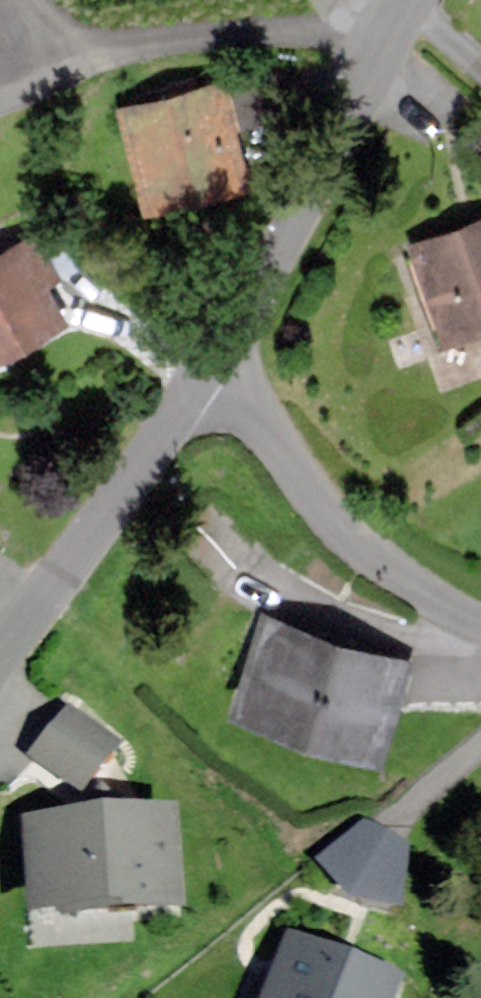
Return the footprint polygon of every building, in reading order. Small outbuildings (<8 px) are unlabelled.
[(229,92),(124,118),(147,207),(251,180),(242,144),(229,92)] [(457,350),(480,342),(480,227),(448,238),(422,248),(457,350)] [(0,261),(0,352),(56,323),(47,306),(38,289),(53,281),(34,243),(0,261)] [(330,654),(267,633),(238,721),(369,764),(398,676),(330,654)] [(67,710),(37,749),(82,783),(111,744),(67,710)] [(35,910),(174,901),(168,805),(99,809),(29,814),(35,910)] [(408,849),(363,823),(313,865),(345,904),(399,912),(408,849)] [(394,970),(344,952),(294,934),(271,997),(384,997),(394,970)]
